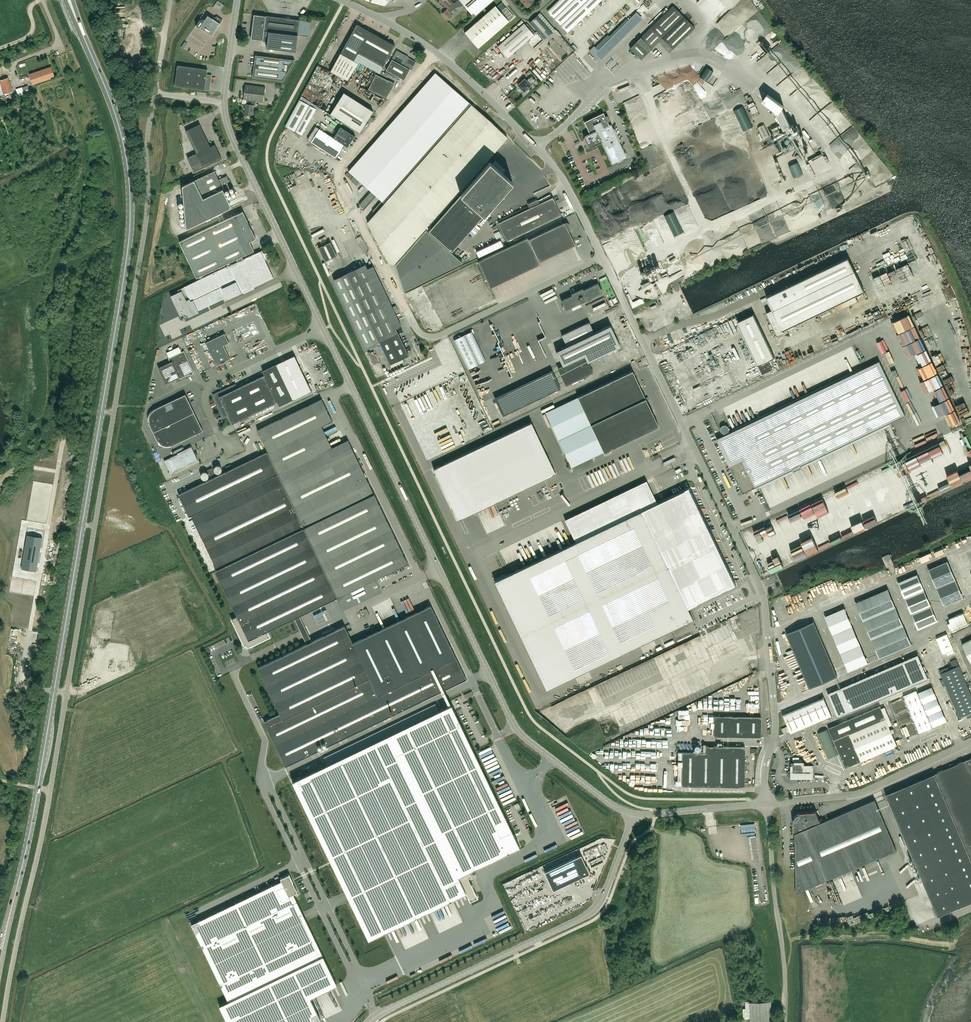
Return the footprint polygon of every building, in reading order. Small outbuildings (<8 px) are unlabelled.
[(448,9),(454,3),(451,0),(440,0),(448,9)] [(463,5),(472,14),(488,0),(458,0),(463,5)] [(547,11),(567,32),(601,0),(559,0),(547,11)] [(509,21),(495,6),(465,32),(478,48),(509,21)] [(637,41),(630,48),(641,59),(648,52),(652,48),(659,41),(669,52),(694,27),(673,6),(641,37),(637,41)] [(621,8),(611,19),(611,20),(610,21),(613,24),(624,11),(621,8)] [(448,20),(453,16),(446,9),(442,13),(448,20)] [(540,12),(529,22),(544,39),(555,29),(540,12)] [(594,46),(590,50),(595,56),(597,58),(598,59),(641,16),(637,12),(611,38),(608,34),(595,47),(594,46)] [(759,13),(737,29),(743,36),(753,29),(755,32),(759,30),(765,38),(766,37),(769,40),(774,37),(773,35),(771,36),(769,33),(772,31),(759,13)] [(222,20),(217,16),(217,17),(216,17),(215,17),(214,17),(213,17),(212,18),(208,15),(205,20),(203,19),(202,20),(201,20),(200,20),(200,19),(196,25),(212,36),(222,20)] [(255,16),(252,38),(267,40),(266,47),(296,51),(298,35),(308,36),(310,21),(300,20),(265,15),(265,17),(255,16)] [(524,23),(498,46),(508,58),(534,35),(533,34),(525,25),(524,23)] [(357,24),(340,53),(358,63),(359,62),(380,73),(386,60),(395,45),(370,31),(357,24)] [(334,42),(336,42),(335,47),(341,48),(343,38),(335,36),(334,42)] [(546,45),(524,65),(538,81),(560,60),(546,45)] [(392,59),(408,68),(412,60),(407,57),(407,56),(397,51),(392,59)] [(358,63),(340,53),(339,55),(330,71),(347,80),(358,63)] [(255,55),(252,77),(283,81),(294,60),(255,55)] [(404,80),(410,69),(408,68),(392,59),(386,70),(404,80)] [(209,75),(207,75),(207,69),(177,65),(175,86),(205,90),(210,90),(210,85),(209,84),(210,76),(209,75)] [(494,67),(488,72),(495,81),(509,70),(504,65),(497,71),(494,67)] [(53,73),(52,73),(50,67),(29,74),(29,75),(33,84),(55,77),(53,73)] [(700,80),(692,69),(686,73),(684,70),(680,73),(682,76),(684,75),(692,86),(700,80)] [(427,229),(507,137),(489,120),(471,104),(435,73),(349,171),(371,191),(359,204),(364,208),(376,195),(376,196),(384,203),(367,222),(389,263),(396,264),(404,290),(462,262),(426,230),(427,229)] [(387,98),(393,85),(393,83),(376,74),(368,89),(387,98)] [(526,81),(525,79),(518,85),(524,92),(531,86),(531,85),(536,80),(532,76),(526,81)] [(4,94),(12,92),(7,78),(4,79),(0,80),(0,82),(4,94)] [(555,86),(560,82),(556,78),(551,82),(555,86)] [(255,105),(256,101),(263,102),(265,87),(245,84),(243,99),(246,100),(246,104),(244,115),(252,116),(254,105),(255,105)] [(728,102),(702,102),(710,121),(735,109),(733,109),(740,106),(740,102),(753,102),(751,97),(746,100),(746,98),(744,94),(742,94),(740,90),(732,93),(730,93),(730,97),(730,99),(730,101),(728,102)] [(373,111),(344,92),(330,113),(360,132),(373,111)] [(790,92),(790,101),(804,101),(804,92),(790,92)] [(316,108),(299,99),(285,126),(302,135),(316,108)] [(793,131),(782,104),(774,107),(785,135),(793,131)] [(756,107),(750,110),(751,112),(749,113),(751,117),(759,113),(756,107)] [(620,143),(611,124),(609,125),(603,113),(584,122),(589,133),(585,135),(584,137),(588,146),(591,147),(602,142),(606,150),(612,164),(627,157),(620,143)] [(324,122),(320,128),(325,130),(329,124),(324,122)] [(185,131),(196,153),(187,157),(194,171),(222,158),(215,144),(210,146),(200,124),(185,131)] [(763,139),(770,135),(764,124),(758,128),(763,139)] [(341,127),(334,138),(319,129),(311,141),(336,158),(345,145),(343,144),(345,142),(348,144),(353,135),(341,127)] [(798,165),(790,168),(794,179),(802,176),(798,165)] [(194,180),(203,198),(217,192),(218,194),(224,191),(231,187),(232,186),(227,176),(226,176),(219,179),(215,170),(194,180)] [(869,184),(865,171),(840,178),(841,181),(814,189),(816,194),(818,193),(819,197),(826,195),(830,207),(861,197),(858,187),(869,184)] [(356,185),(359,182),(353,177),(350,180),(356,185)] [(192,178),(183,183),(185,188),(195,184),(192,178)] [(460,194),(428,230),(451,250),(483,214),(460,194)] [(561,215),(559,210),(553,197),(539,203),(537,199),(528,204),(530,208),(498,223),(507,241),(561,215)] [(185,238),(179,241),(194,273),(197,277),(236,259),(241,256),(254,250),(250,241),(256,238),(243,211),(185,238)] [(575,245),(568,230),(570,229),(570,228),(568,223),(566,222),(565,223),(565,222),(528,239),(528,238),(478,261),(490,287),(540,264),(539,262),(575,245)] [(330,242),(318,247),(325,261),(337,255),(330,242)] [(182,290),(171,296),(180,316),(184,314),(184,315),(187,316),(188,316),(189,317),(199,312),(198,310),(227,297),(228,299),(241,292),(253,287),(273,277),(265,260),(270,258),(265,249),(262,250),(243,259),(241,256),(236,259),(238,262),(229,266),(229,265),(217,271),(216,272),(184,286),(184,287),(181,288),(182,290)] [(783,330),(837,304),(840,309),(857,301),(855,296),(865,291),(848,258),(767,297),(773,309),(766,312),(777,335),(784,332),(783,330)] [(365,264),(347,273),(333,279),(366,348),(379,341),(390,364),(409,355),(398,332),(396,328),(401,325),(373,266),(368,269),(365,264)] [(591,298),(602,292),(598,283),(583,290),(583,288),(571,294),(572,295),(561,300),(566,310),(580,303),(581,304),(592,299),(591,298)] [(632,309),(644,304),(642,299),(632,303),(629,295),(627,295),(632,309)] [(768,360),(775,357),(754,314),(738,322),(763,374),(767,372),(772,369),(768,361),(768,360)] [(566,346),(556,351),(571,383),(593,372),(588,361),(620,346),(610,325),(594,333),(589,322),(562,335),(566,346)] [(472,331),(454,340),(468,369),(485,360),(472,331)] [(216,365),(230,358),(224,345),(229,343),(225,333),(206,342),(216,365)] [(180,378),(194,372),(184,351),(168,358),(170,362),(158,368),(166,383),(176,379),(177,382),(181,380),(180,378)] [(235,383),(213,394),(223,417),(228,415),(232,424),(278,402),(279,406),(311,391),(294,355),(262,370),(265,375),(237,388),(235,383)] [(717,439),(733,473),(743,493),(746,492),(749,491),(793,469),(794,471),(802,468),(801,466),(823,455),(905,415),(879,361),(723,436),(717,439)] [(904,381),(922,374),(919,368),(902,375),(904,381)] [(605,451),(658,425),(637,381),(632,370),(579,396),(605,451)] [(535,394),(555,386),(553,380),(532,389),(535,394)] [(203,430),(185,394),(154,409),(154,410),(153,411),(152,411),(151,412),(150,413),(150,414),(149,415),(149,416),(149,417),(149,418),(149,419),(149,420),(149,421),(150,422),(149,423),(158,441),(159,441),(160,442),(160,443),(161,443),(162,444),(163,445),(164,445),(165,445),(166,446),(168,446),(169,446),(170,445),(171,445),(171,446),(203,430)] [(321,452),(311,431),(332,421),(321,399),(257,430),(268,451),(179,494),(189,516),(191,515),(217,569),(215,570),(237,616),(232,619),(243,643),(244,642),(244,643),(245,644),(246,644),(247,645),(248,645),(249,645),(250,645),(251,645),(270,636),(267,631),(294,618),(302,634),(307,644),(258,667),(280,713),(264,721),(286,766),(466,679),(431,605),(353,643),(344,626),(312,641),(307,631),(300,615),(337,597),(338,600),(339,599),(338,597),(407,563),(348,439),(321,452)] [(532,423),(434,470),(457,519),(556,473),(532,423)] [(726,425),(724,425),(723,425),(722,426),(721,428),(721,430),(722,431),(723,432),(724,433),(726,433),(727,433),(729,431),(729,430),(729,428),(729,427),(727,425),(726,425)] [(178,454),(184,466),(198,460),(191,446),(177,453),(178,454)] [(185,467),(184,466),(178,454),(164,460),(170,471),(169,472),(168,473),(169,474),(169,475),(170,475),(171,475),(175,473),(174,472),(185,467)] [(902,486),(901,476),(897,476),(896,472),(893,473),(894,483),(897,483),(898,485),(900,484),(900,487),(902,486)] [(890,510),(890,511),(901,507),(890,481),(890,503),(888,504),(888,503),(879,507),(879,513),(880,514),(890,510)] [(719,495),(726,510),(732,507),(725,492),(719,495)] [(494,581),(495,581),(546,689),(683,624),(693,619),(641,510),(494,581)] [(42,537),(27,535),(21,568),(36,571),(42,537)] [(958,542),(959,546),(961,552),(970,549),(970,538),(958,542)] [(887,571),(891,570),(890,565),(887,566),(886,563),(890,561),(888,556),(882,558),(887,571)] [(928,581),(949,575),(948,572),(927,578),(928,581)] [(908,595),(921,590),(919,585),(913,587),(912,584),(902,588),(903,591),(907,590),(908,595)] [(946,592),(945,588),(947,587),(946,584),(932,589),(936,597),(946,592)] [(895,653),(912,647),(891,591),(856,604),(866,629),(856,633),(847,610),(827,617),(848,673),(869,665),(867,658),(870,657),(869,654),(871,654),(870,650),(874,648),(879,660),(891,656),(892,657),(896,655),(895,653)] [(923,593),(906,599),(910,612),(912,611),(913,614),(912,614),(915,623),(917,622),(919,626),(924,625),(922,620),(932,617),(928,603),(926,603),(923,593)] [(950,623),(948,624),(950,630),(967,623),(963,612),(948,619),(950,623)] [(810,688),(837,676),(814,621),(786,632),(810,688)] [(648,658),(645,664),(651,666),(651,674),(658,677),(642,677),(650,679),(641,683),(641,692),(666,683),(669,675),(673,686),(677,684),(674,691),(677,692),(695,686),(681,680),(677,690),(678,675),(685,672),(685,667),(700,668),(703,660),(701,655),(696,655),(696,659),(687,659),(694,643),(703,643),(711,666),(739,655),(729,628),(648,658)] [(738,641),(745,656),(757,651),(754,643),(755,642),(752,635),(738,641)] [(948,654),(954,652),(947,635),(937,639),(943,654),(947,652),(948,654)] [(962,644),(970,662),(970,639),(962,644)] [(941,675),(959,717),(966,714),(968,718),(970,716),(970,714),(970,713),(970,712),(970,694),(956,659),(950,662),(952,665),(940,671),(941,675)] [(863,678),(828,693),(838,717),(917,683),(910,665),(904,668),(901,661),(867,676),(867,675),(862,677),(863,678)] [(109,674),(120,674),(120,662),(108,662),(109,674)] [(787,700),(791,698),(783,681),(779,683),(787,700)] [(932,727),(916,690),(903,695),(919,732),(932,727)] [(824,697),(783,714),(788,726),(790,731),(791,733),(832,715),(824,697)] [(891,704),(896,714),(908,709),(903,698),(895,702),(895,703),(891,704)] [(449,705),(292,781),(368,939),(394,927),(452,899),(466,892),(468,896),(470,901),(477,897),(471,884),(468,878),(472,876),(469,871),(520,846),(518,842),(514,834),(451,704),(449,705)] [(880,706),(828,728),(845,768),(897,746),(892,733),(891,731),(889,726),(881,708),(880,706)] [(714,736),(761,737),(761,717),(714,716),(714,736)] [(818,733),(822,744),(823,747),(825,751),(824,751),(827,756),(828,758),(838,754),(828,728),(818,733)] [(915,761),(937,752),(933,743),(930,744),(932,749),(920,754),(919,750),(912,753),(915,761)] [(745,746),(705,746),(705,752),(682,751),(682,785),(744,786),(745,746)] [(790,774),(790,775),(791,775),(791,777),(813,777),(813,765),(804,765),(804,762),(802,762),(802,759),(799,759),(799,757),(793,757),(793,762),(791,762),(791,772),(791,773),(790,773),(790,774)] [(951,764),(952,766),(905,786),(886,794),(937,916),(970,901),(970,758),(956,764),(956,763),(951,764)] [(793,817),(793,818),(794,830),(800,828),(801,831),(795,833),(795,865),(796,893),(896,850),(875,799),(821,822),(816,811),(798,812),(797,812),(797,813),(796,813),(795,814),(794,815),(794,816),(793,816),(793,817)] [(581,854),(544,871),(553,890),(581,876),(581,877),(590,873),(586,865),(581,854)] [(191,924),(228,1001),(219,1005),(227,1021),(315,1021),(321,1019),(310,998),(331,987),(337,985),(293,893),(297,891),(293,882),(289,874),(283,877),(280,878),(281,880),(191,924)] [(770,1001),(749,1002),(750,1021),(771,1021),(770,1001)]
